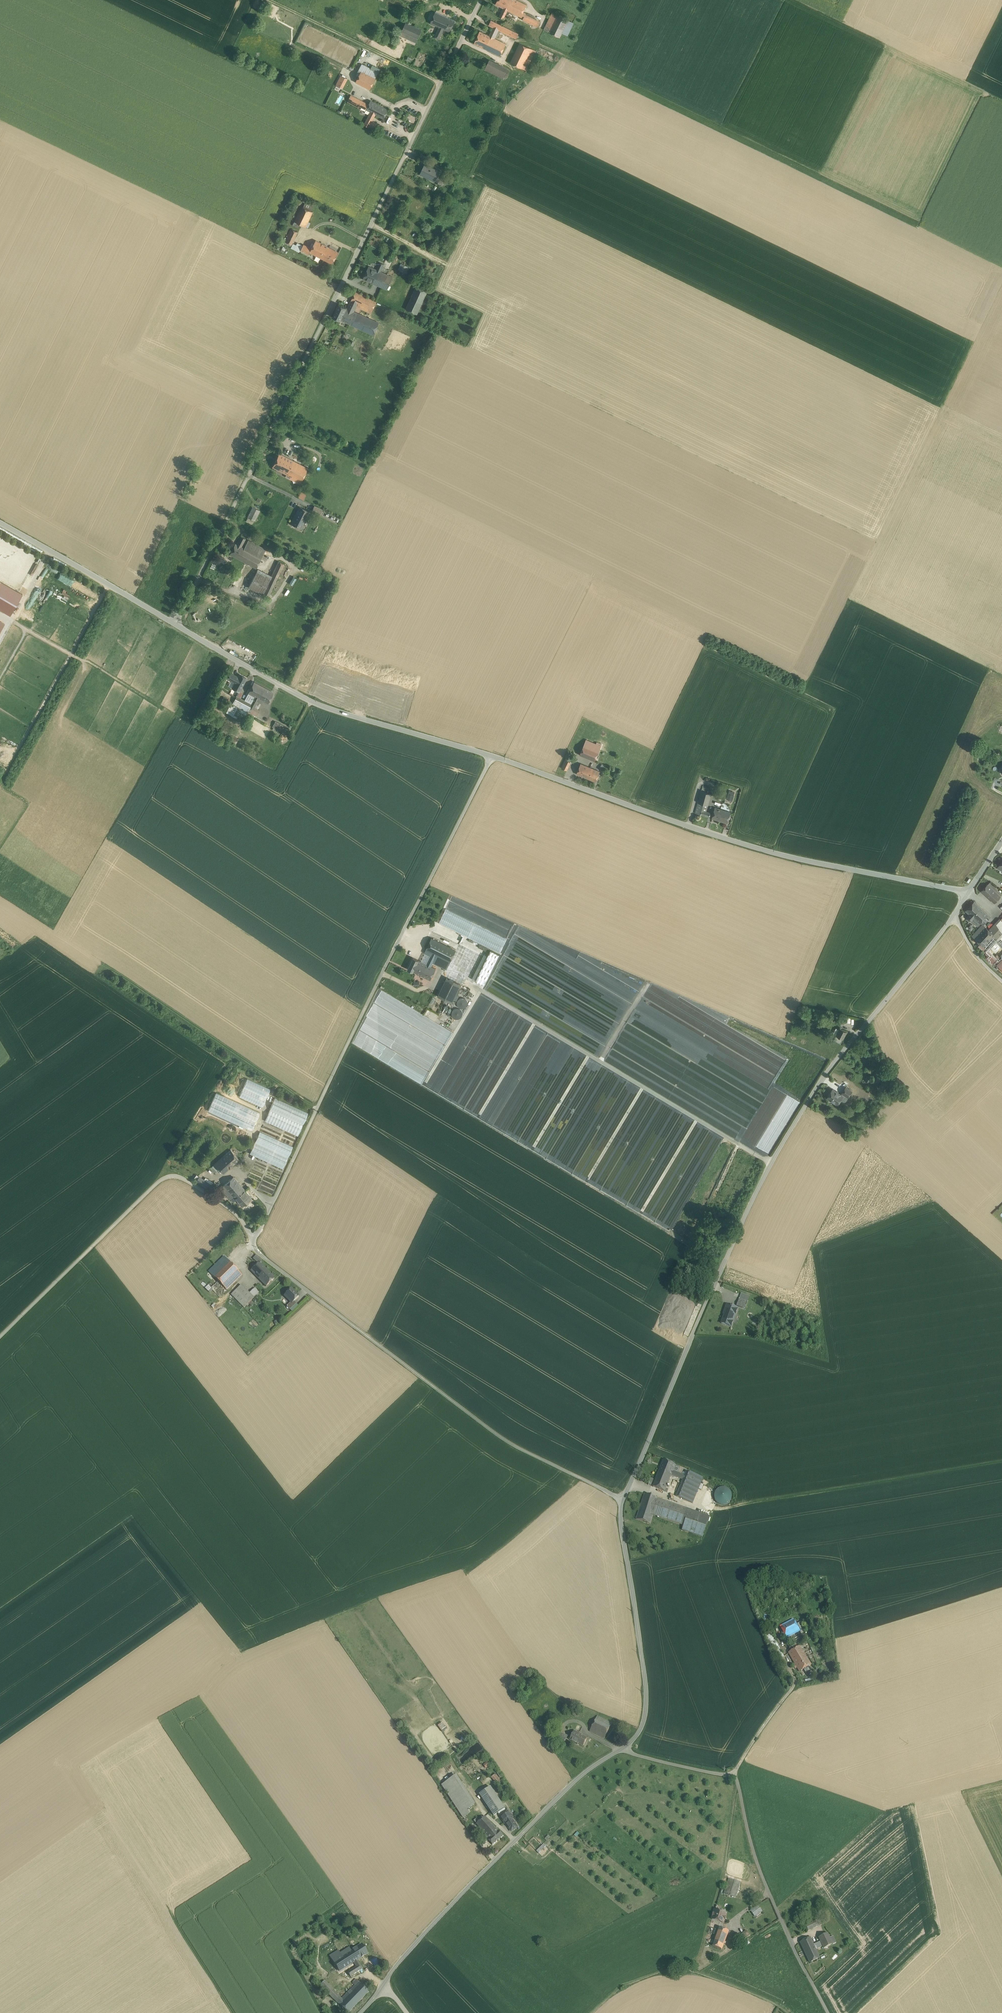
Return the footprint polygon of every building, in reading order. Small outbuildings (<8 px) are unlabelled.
[(495,4),(504,9),(508,0),(497,0),(495,4)] [(517,0),(508,0),(504,9),(508,10),(521,17),(523,12),(527,5),(517,0)] [(540,21),(526,14),(526,13),(523,12),(521,17),(523,18),(523,20),(538,27),(540,21)] [(552,12),(544,29),(549,32),(557,15),(552,12)] [(435,13),(430,23),(439,28),(444,17),(435,13)] [(568,20),(557,15),(549,32),(560,37),(562,32),(568,20)] [(444,17),(439,28),(443,30),(449,33),(454,22),(444,17)] [(493,27),(489,35),(495,38),(499,30),(516,38),(518,33),(491,20),(488,25),(493,27)] [(568,20),(562,32),(567,35),(573,23),(568,20)] [(422,30),(406,22),(402,31),(418,39),(422,30)] [(439,28),(434,38),(438,40),(443,30),(439,28)] [(418,39),(402,31),(400,35),(416,43),(418,39)] [(489,35),(480,31),(474,43),(483,48),(489,35)] [(495,38),(489,35),(483,48),(500,56),(506,44),(495,38)] [(536,51),(520,43),(510,63),(526,71),(532,58),(536,51)] [(507,68),(489,60),(485,69),(503,78),(503,77),(507,69),(507,68)] [(361,71),(376,78),(379,73),(362,64),(357,75),(359,76),(361,71)] [(359,76),(356,82),(370,89),(376,78),(361,71),(359,76)] [(348,79),(341,75),(336,85),(343,89),(348,79)] [(369,104),(351,95),(348,102),(359,107),(359,106),(366,109),(369,104)] [(389,110),(371,100),(369,104),(366,109),(371,112),(376,114),(384,119),(389,110)] [(371,112),(364,124),(369,127),(370,126),(376,129),(378,124),(372,121),(376,114),(371,112)] [(433,167),(425,164),(420,174),(435,181),(438,174),(431,170),(433,167)] [(313,207),(305,203),(303,207),(311,211),(313,207)] [(301,207),(295,221),(300,224),(306,227),(308,222),(313,212),(311,211),(303,207),(301,207)] [(291,229),(285,241),(285,242),(292,244),(292,245),(298,232),(291,229)] [(338,252),(316,240),(312,249),(310,252),(332,264),(338,252)] [(296,245),(294,250),(299,252),(302,246),(297,243),(296,245)] [(312,249),(304,245),(301,250),(309,255),(310,252),(312,249)] [(409,267),(401,263),(398,269),(406,273),(409,267)] [(377,269),(370,266),(364,278),(375,283),(381,271),(377,269)] [(387,274),(381,271),(375,283),(381,286),(384,278),(387,274)] [(391,282),(384,278),(381,286),(387,289),(391,282)] [(417,286),(405,309),(417,314),(428,292),(417,286)] [(376,302),(355,291),(351,300),(356,302),(363,306),(361,309),(371,313),(376,302)] [(351,300),(347,308),(352,310),(354,305),(356,302),(351,300)] [(347,308),(339,304),(333,316),(341,320),(347,308)] [(347,308),(341,320),(346,322),(352,310),(347,308)] [(379,323),(352,310),(346,322),(373,335),(379,323)] [(293,461),(279,453),(272,467),(286,474),(293,461)] [(308,468),(293,461),(286,474),(285,476),(300,484),(308,468)] [(320,515),(322,509),(315,505),(312,511),(320,515)] [(299,506),(291,523),(301,529),(310,512),(299,506)] [(260,510),(253,507),(248,517),(254,521),(260,510)] [(241,536),(236,544),(241,547),(246,539),(241,536)] [(266,549),(248,540),(244,548),(258,555),(262,557),(264,553),(266,549)] [(236,544),(235,543),(230,554),(252,566),(258,555),(244,548),(241,547),(236,544)] [(262,557),(258,555),(252,566),(258,569),(265,572),(273,558),(264,553),(262,557)] [(271,576),(266,573),(257,591),(268,596),(284,564),(278,561),(271,576)] [(265,572),(258,569),(249,587),(257,591),(266,573),(265,572)] [(33,601),(44,577),(38,575),(27,599),(33,601)] [(236,676),(230,673),(227,678),(233,682),(236,676)] [(238,677),(236,676),(233,682),(235,683),(232,688),(239,691),(246,678),(247,678),(246,678),(240,674),(239,674),(238,677)] [(273,692),(254,682),(248,693),(259,698),(256,703),(257,704),(258,702),(261,703),(263,700),(267,703),(273,692)] [(259,698),(248,693),(244,700),(236,696),(235,697),(236,698),(233,704),(241,708),(240,710),(245,713),(246,711),(247,711),(250,707),(253,709),(254,707),(256,703),(259,698)] [(231,703),(226,712),(236,717),(240,710),(241,708),(233,704),(231,703)] [(256,716),(258,712),(253,710),(254,707),(253,709),(250,707),(247,711),(256,716)] [(289,728),(275,721),(272,726),(281,731),(286,734),(289,729),(289,728)] [(235,737),(230,734),(227,739),(232,742),(235,737)] [(596,744),(586,740),(580,755),(595,761),(601,746),(596,744)] [(567,756),(561,768),(567,771),(573,759),(567,756)] [(600,771),(581,764),(576,774),(596,782),(600,771)] [(711,793),(701,791),(698,802),(708,805),(711,793)] [(708,805),(698,802),(695,812),(701,814),(702,810),(706,811),(708,805)] [(730,812),(715,807),(712,818),(727,822),(730,812)] [(987,885),(1000,896),(1001,894),(989,882),(987,885)] [(1000,896),(987,885),(982,891),(994,902),(1000,896)] [(990,916),(974,901),(966,911),(970,914),(967,917),(967,918),(969,920),(971,920),(974,918),(979,923),(981,922),(983,924),(990,916)] [(508,938),(446,908),(443,915),(504,945),(508,938)] [(504,945),(443,915),(439,923),(501,953),(504,945)] [(982,924),(972,935),(981,943),(978,946),(985,953),(996,964),(1000,960),(988,950),(991,947),(996,942),(1001,947),(1001,932),(995,923),(989,930),(982,924)] [(499,954),(438,924),(435,930),(496,960),(499,954)] [(456,950),(432,938),(426,949),(427,949),(432,952),(437,954),(450,961),(456,950)] [(996,942),(991,947),(996,952),(1000,947),(996,942)] [(470,951),(464,966),(474,969),(477,961),(480,962),(482,956),(477,954),(477,953),(470,951)] [(430,955),(426,964),(420,975),(421,976),(422,975),(430,979),(433,973),(439,976),(441,971),(431,966),(433,963),(437,954),(432,952),(430,955)] [(430,955),(425,953),(421,961),(426,964),(430,955)] [(450,961),(437,954),(433,963),(446,969),(450,961)] [(421,961),(413,957),(408,969),(420,975),(426,964),(421,961)] [(460,984),(447,977),(438,996),(452,1002),(460,984)] [(463,997),(458,1005),(463,1009),(468,1001),(463,997)] [(453,1019),(461,1017),(459,1008),(452,1009),(453,1019)] [(847,1032),(840,1028),(836,1035),(843,1039),(847,1032)] [(841,1043),(843,1039),(836,1035),(834,1040),(841,1043)] [(246,1078),(239,1096),(264,1106),(271,1088),(246,1078)] [(883,1082),(878,1088),(883,1092),(888,1086),(883,1082)] [(852,1091),(846,1087),(842,1093),(848,1097),(852,1091)] [(843,1096),(833,1089),(827,1098),(837,1104),(843,1096)] [(308,1113),(275,1098),(270,1109),(303,1124),(308,1113)] [(241,1105),(233,1101),(227,1115),(235,1118),(241,1105)] [(261,1113),(243,1105),(239,1113),(257,1121),(261,1113)] [(303,1124),(270,1109),(265,1120),(298,1135),(303,1124)] [(256,1122),(239,1114),(235,1122),(253,1130),(256,1122)] [(293,1147),(260,1131),(250,1153),(283,1168),(293,1147)] [(231,1150),(215,1164),(219,1168),(224,1173),(239,1159),(231,1150)] [(212,1184),(199,1176),(197,1180),(196,1181),(208,1190),(212,1184)] [(234,1177),(220,1188),(223,1191),(230,1199),(231,1199),(243,1188),(234,1177)] [(243,1188),(231,1199),(234,1202),(236,1200),(241,1206),(252,1198),(243,1188)] [(230,1199),(223,1191),(220,1193),(227,1202),(230,1199)] [(263,1261),(256,1255),(253,1259),(258,1264),(259,1263),(260,1264),(263,1261)] [(242,1275),(224,1256),(209,1272),(227,1291),(242,1275)] [(258,1264),(251,1271),(260,1280),(266,1286),(274,1279),(260,1264),(259,1263),(258,1264)] [(241,1285),(231,1295),(244,1308),(254,1298),(249,1293),(241,1285)] [(259,1293),(254,1288),(249,1293),(254,1298),(259,1293)] [(291,1289),(285,1296),(291,1302),(292,1303),(294,1301),(299,1296),(291,1289)] [(750,1297),(741,1294),(739,1298),(749,1302),(750,1297)] [(749,1302),(739,1298),(737,1306),(746,1309),(749,1302)] [(292,1303),(291,1302),(286,1307),(290,1310),(296,1304),(294,1301),(292,1303)] [(298,1306),(296,1304),(290,1310),(291,1312),(298,1306)] [(737,1310),(732,1308),(732,1306),(731,1306),(727,1305),(725,1312),(721,1324),(731,1327),(733,1322),(731,1321),(733,1314),(735,1315),(737,1310)] [(676,1465),(664,1460),(659,1471),(671,1476),(672,1475),(673,1471),(676,1465)] [(671,1476),(659,1471),(653,1487),(667,1492),(668,1489),(666,1488),(671,1476)] [(689,1479),(692,1474),(686,1472),(685,1475),(676,1472),(673,1471),(672,1475),(683,1480),(676,1496),(683,1499),(691,1480),(689,1479)] [(692,1474),(689,1479),(691,1480),(683,1499),(693,1503),(702,1478),(692,1474)] [(714,1490),(719,1505),(733,1501),(728,1485),(714,1490)] [(650,1495),(645,1494),(636,1519),(650,1524),(653,1515),(658,1499),(659,1498),(650,1495)] [(709,1516),(658,1499),(653,1515),(684,1525),(683,1530),(702,1537),(709,1516)] [(799,1631),(791,1636),(793,1641),(801,1637),(801,1635),(802,1635),(801,1634),(806,1631),(801,1622),(800,1623),(797,1618),(793,1620),(799,1631)] [(799,1631),(793,1620),(781,1627),(787,1638),(791,1636),(799,1631)] [(781,1653),(770,1634),(766,1637),(776,1656),(781,1653)] [(804,1669),(807,1667),(811,1665),(807,1659),(799,1646),(789,1653),(800,1671),(804,1669)] [(612,1723),(597,1716),(596,1719),(610,1726),(612,1723)] [(610,1726),(596,1719),(590,1731),(604,1738),(610,1726)] [(564,1734),(558,1731),(555,1737),(561,1740),(564,1734)] [(579,1733),(574,1731),(570,1740),(583,1747),(587,1738),(582,1735),(580,1734),(581,1732),(580,1732),(579,1733)] [(443,1785),(461,1813),(465,1810),(465,1811),(475,1804),(456,1776),(443,1785)] [(498,1813),(499,1815),(506,1811),(490,1787),(480,1795),(494,1816),(498,1813)] [(506,1811),(499,1815),(505,1824),(506,1823),(512,1819),(513,1819),(507,1810),(506,1811)] [(485,1817),(480,1821),(477,1824),(486,1834),(494,1827),(485,1817)] [(512,1819),(506,1823),(511,1831),(517,1827),(512,1819)] [(498,1832),(494,1827),(486,1834),(490,1839),(488,1840),(489,1840),(493,1845),(503,1836),(499,1831),(498,1832)] [(481,1838),(482,1839),(486,1843),(489,1840),(488,1840),(490,1839),(486,1834),(481,1838)] [(486,1843),(482,1839),(478,1843),(482,1847),(486,1843)] [(547,1846),(544,1843),(537,1851),(540,1854),(547,1846)] [(741,1882),(729,1879),(724,1894),(732,1897),(736,1898),(735,1898),(740,1882),(741,1882)] [(753,1910),(757,1915),(762,1912),(758,1906),(753,1910)] [(726,1914),(715,1910),(712,1919),(723,1923),(726,1914)] [(815,1921),(806,1925),(808,1930),(818,1926),(815,1921)] [(747,1931),(739,1936),(719,1927),(712,1946),(722,1950),(727,1938),(739,1943),(750,1935),(747,1931)] [(830,1938),(828,1933),(819,1937),(821,1941),(813,1945),(816,1949),(823,1946),(824,1949),(833,1944),(830,1938)] [(810,1938),(800,1942),(810,1963),(820,1958),(816,1949),(813,1945),(810,1938)] [(352,1951),(351,1951),(357,1960),(369,1952),(363,1944),(352,1951)] [(347,1954),(342,1957),(340,1954),(339,1952),(331,1957),(340,1971),(353,1962),(357,1960),(351,1951),(347,1954)] [(363,1968),(357,1960),(353,1962),(356,1966),(351,1970),(348,1972),(350,1976),(363,1968)] [(342,1999),(316,1972),(312,1976),(338,2003),(342,1999)] [(338,2003),(348,2012),(369,1992),(359,1982),(355,1985),(342,1999),(338,2003)]
